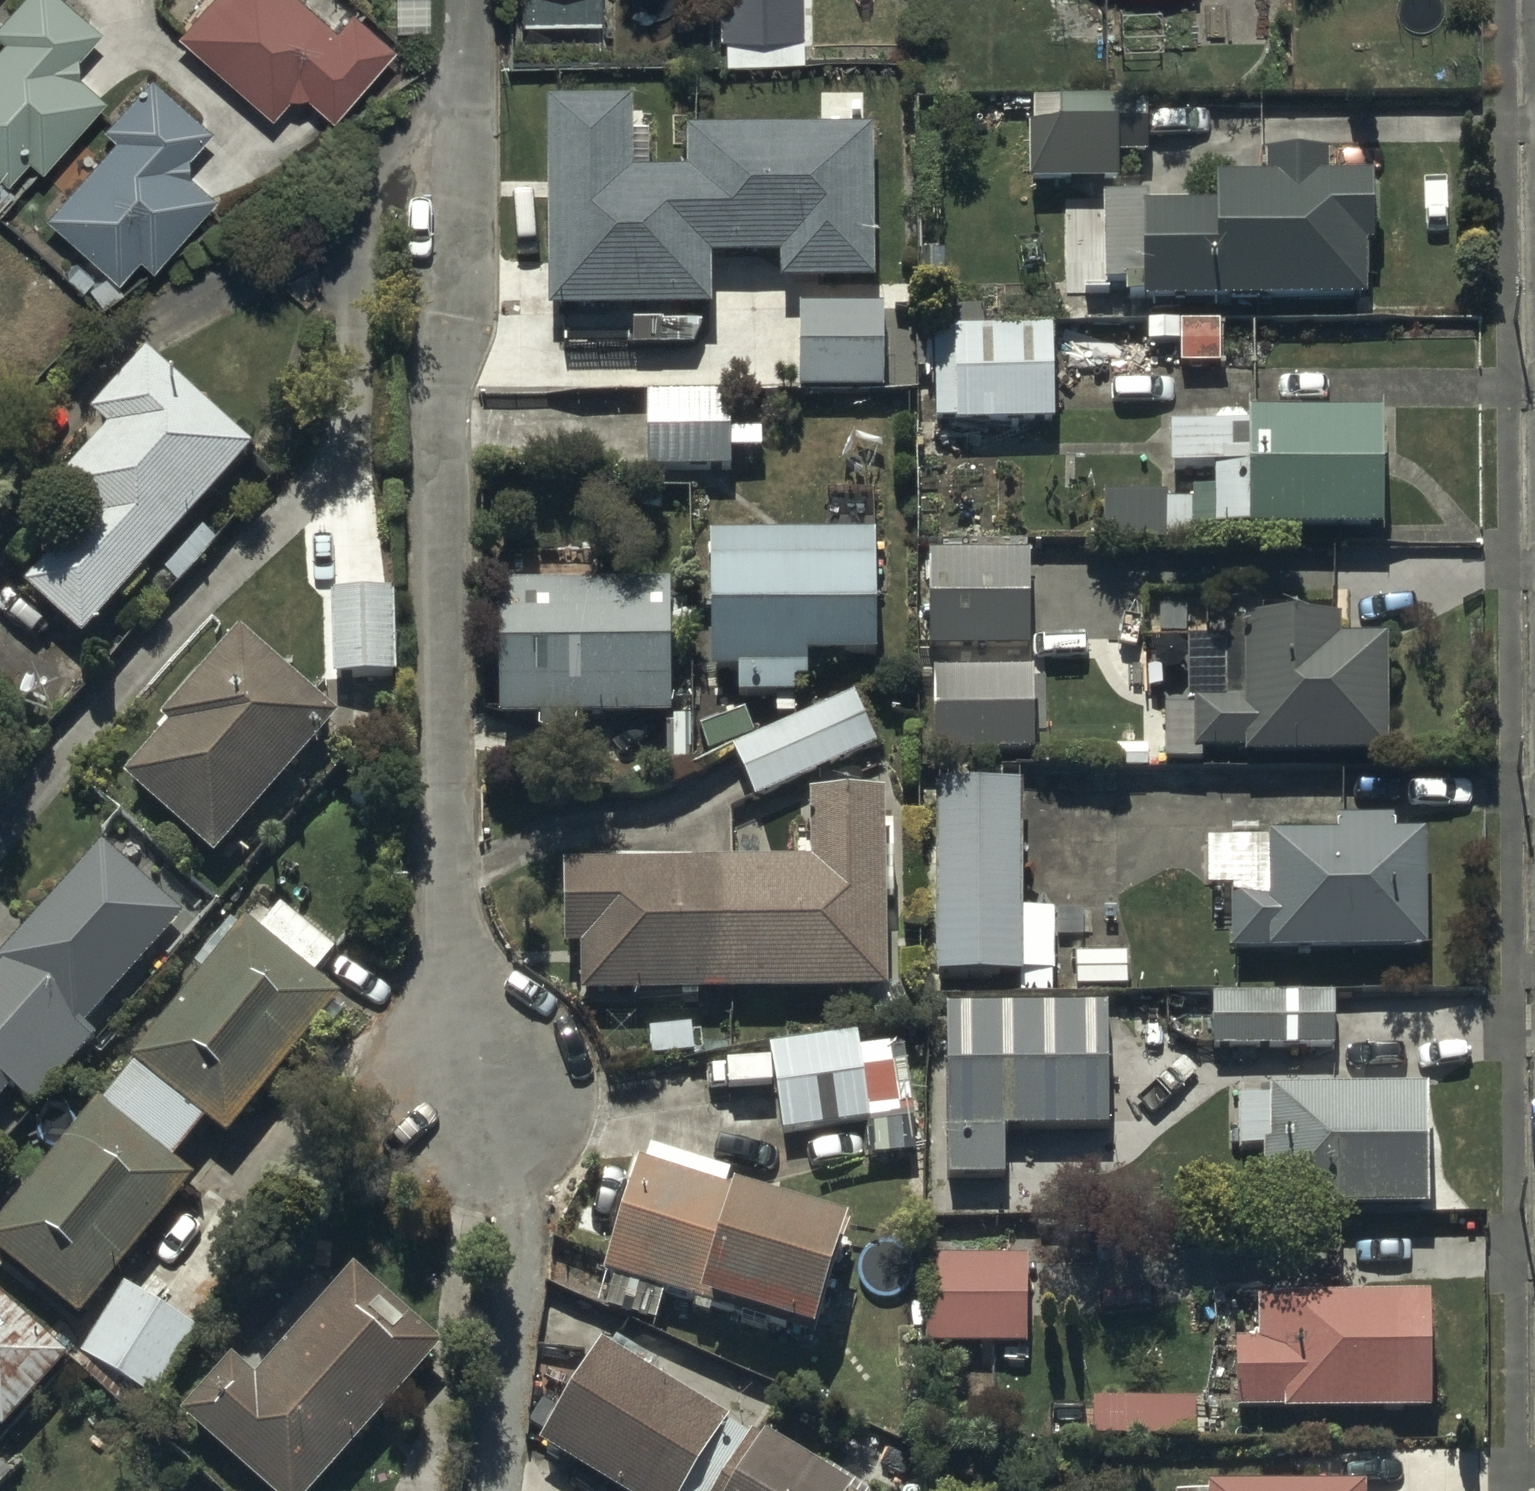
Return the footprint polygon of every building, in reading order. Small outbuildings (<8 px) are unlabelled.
[(75,0),(17,0),(0,20),(0,40),(3,42),(0,46),(0,177),(11,187),(32,163),(45,174),(109,101),(82,77),(81,63),(109,30),(75,0)] [(277,119),(293,100),(310,100),(336,122),(398,50),(355,13),(340,30),(305,0),(215,0),(182,37),(277,119)] [(800,43),(800,0),(716,0),(716,43),(800,43)] [(218,133),(154,76),(105,130),(119,142),(50,218),(121,281),(143,258),(156,270),(219,199),(194,177),(191,162),(218,133)] [(1049,175),(1137,174),(1136,120),(1049,120),(1049,175)] [(708,332),(707,281),(775,280),(775,306),(868,305),(866,155),(687,157),(687,191),(632,192),(632,124),(547,125),(549,334),(708,332)] [(1136,324),(1360,322),(1359,270),(1373,270),(1372,199),(1202,201),(1202,233),(1135,234),(1136,324)] [(797,414),(874,414),(873,328),(796,329),(797,414)] [(1174,384),(1211,383),(1211,343),(1174,344),(1174,384)] [(927,444),(1044,442),(1043,351),(926,353),(927,444)] [(260,458),(153,362),(97,423),(114,439),(59,500),(93,531),(33,596),(89,647),(260,458)] [(646,493),(728,492),(727,418),(645,419),(646,493)] [(1247,553),(1379,551),(1378,439),(1246,440),(1246,448),(1161,449),(1161,492),(1246,491),(1247,553)] [(1096,562),(1159,561),(1159,525),(1096,525),(1096,562)] [(868,555),(706,557),(708,692),(734,692),(735,718),(803,718),(803,691),(870,690),(868,555)] [(923,671),(1023,670),(1021,572),(922,573),(923,671)] [(580,739),(668,738),(666,600),(499,601),(500,740),(539,739),(539,753),(581,753),(580,739)] [(400,614),(337,617),(341,700),(404,697),(400,614)] [(219,864),(344,725),(245,637),(165,727),(175,736),(131,785),(219,864)] [(1242,719),(1188,719),(1189,769),(1242,768),(1242,778),(1384,776),(1382,641),(1241,643),(1242,719)] [(1022,770),(1021,688),(927,689),(927,771),(1022,770)] [(732,772),(753,819),(868,767),(847,720),(732,772)] [(1044,927),(1013,928),(1012,785),(929,786),(932,996),(1014,995),(1014,987),(1045,986),(1044,927)] [(586,1011),(879,1008),(877,810),(806,810),(806,878),(565,881),(566,966),(586,966),(586,1011)] [(1225,969),(1263,968),(1263,973),(1426,971),(1424,849),(1389,850),(1389,832),(1328,833),(1328,851),(1262,851),(1263,907),(1225,908),(1225,969)] [(104,851),(0,966),(0,975),(2,977),(0,979),(0,1117),(20,1095),(39,1112),(99,1045),(88,1035),(188,926),(104,851)] [(0,1240),(0,1261),(86,1330),(199,1192),(178,1174),(212,1133),(234,1151),(350,1009),(253,930),(0,1240)] [(1206,1015),(1206,1068),(1331,1067),(1330,1014),(1206,1015)] [(1098,1020),(935,1022),(937,1200),(996,1200),(995,1149),(1100,1148),(1098,1020)] [(859,1046),(763,1065),(779,1151),(876,1132),(859,1046)] [(1269,1235),(1426,1234),(1425,1111),(1267,1112),(1269,1235)] [(845,1245),(639,1180),(602,1298),(808,1363),(845,1245)] [(919,1276),(917,1369),(1020,1371),(1022,1279),(919,1276)] [(360,1280),(261,1393),(234,1369),(185,1424),(262,1490),(333,1490),(450,1359),(360,1280)] [(7,1440),(74,1365),(0,1299),(0,1434),(7,1440)] [(85,1372),(155,1418),(199,1353),(129,1306),(85,1372)] [(1232,1441),(1428,1439),(1427,1320),(1257,1322),(1258,1364),(1231,1364),(1232,1441)] [(721,1448),(725,1440),(604,1368),(543,1470),(578,1490),(804,1490),(765,1467),(762,1472),(721,1448)] [(1099,1443),(1194,1442),(1193,1406),(1099,1407),(1099,1443)]
